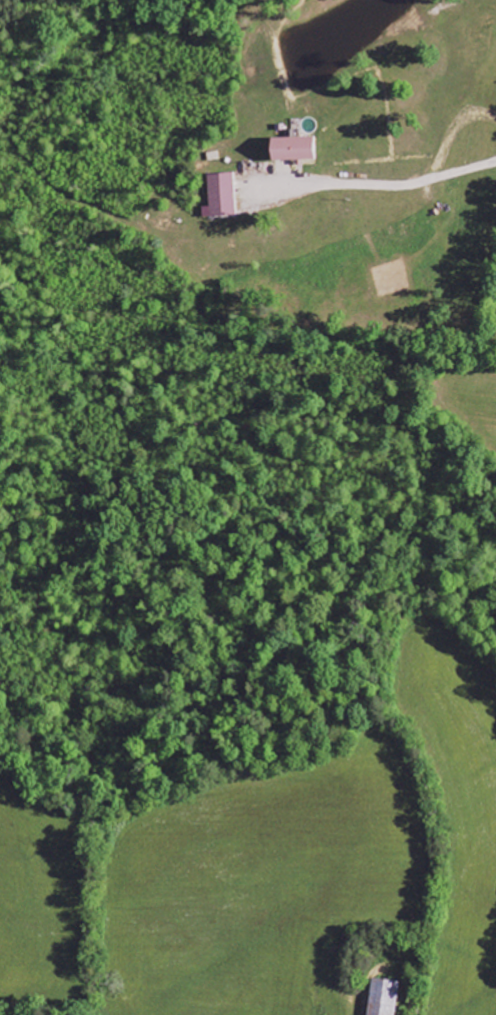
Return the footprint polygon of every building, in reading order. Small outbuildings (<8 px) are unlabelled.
[(270,137),(269,160),(313,161),(313,138),(270,137)] [(208,175),(209,208),(204,208),(204,217),(237,216),(235,173),(208,175)] [(369,977),(367,1014),(395,1014),(397,979),(369,977)]
